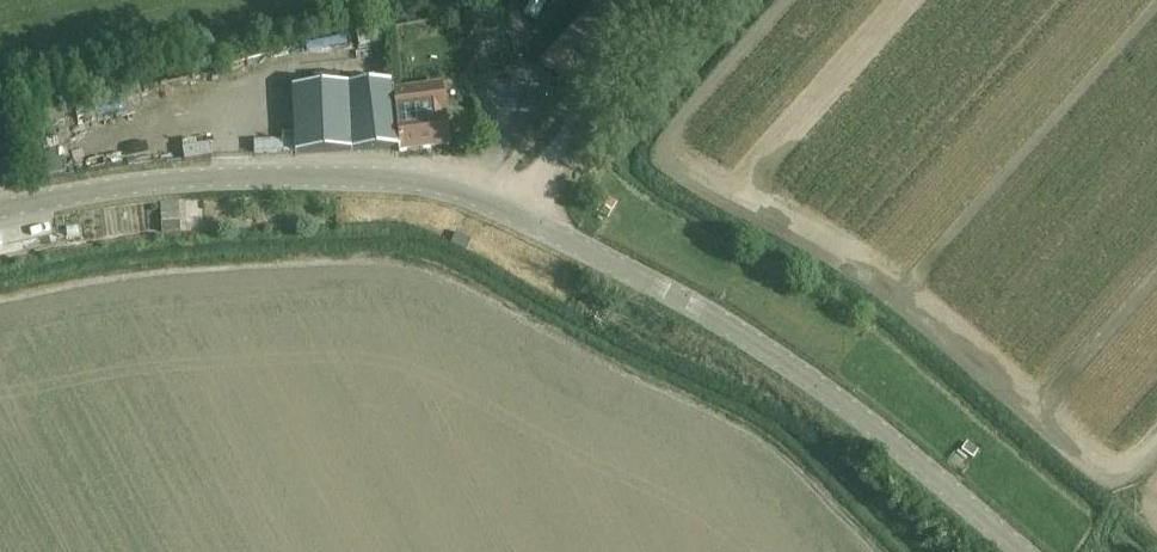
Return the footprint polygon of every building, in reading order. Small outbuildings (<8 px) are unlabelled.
[(630,14),(615,0),(599,0),(541,64),(564,85),(630,14)] [(519,22),(519,4),(493,4),(493,23),(519,22)] [(387,42),(385,31),(357,34),(359,46),(387,42)] [(293,89),(295,130),(296,154),(399,149),(399,152),(449,146),(441,86),(393,92),(392,84),(293,89)] [(609,220),(615,211),(618,205),(605,196),(595,211),(609,220)] [(0,219),(0,230),(2,238),(14,235),(9,217),(0,219)] [(180,223),(161,224),(162,236),(180,235),(180,223)]
